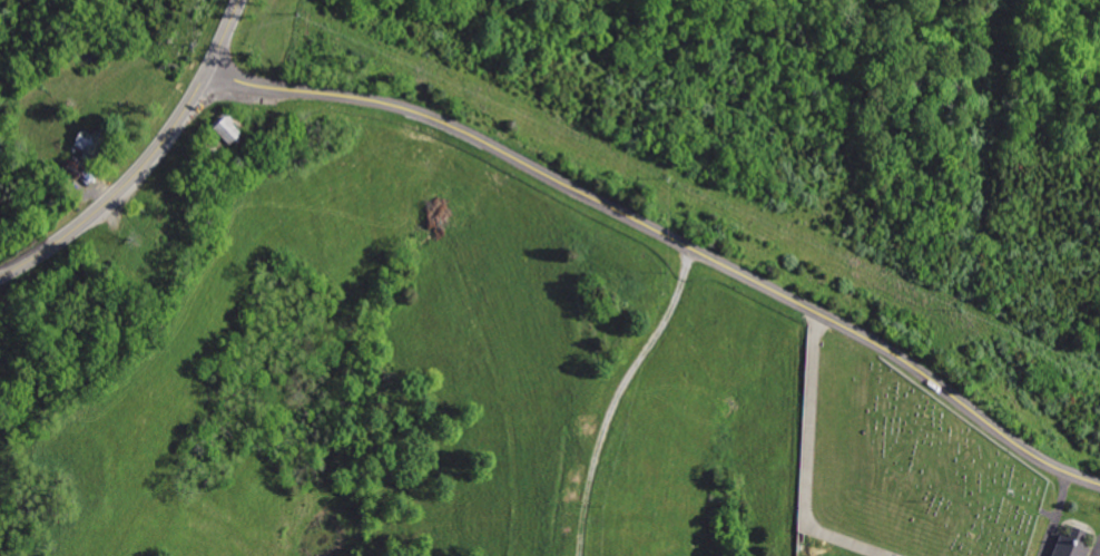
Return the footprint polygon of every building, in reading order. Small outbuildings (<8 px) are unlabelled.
[(86,150),(82,157),(93,163),(98,154),(103,157),(114,138),(98,128),(94,134),(84,128),(75,144),(86,150)] [(1086,548),(1057,535),(1049,555),(1083,555),(1086,548)]
